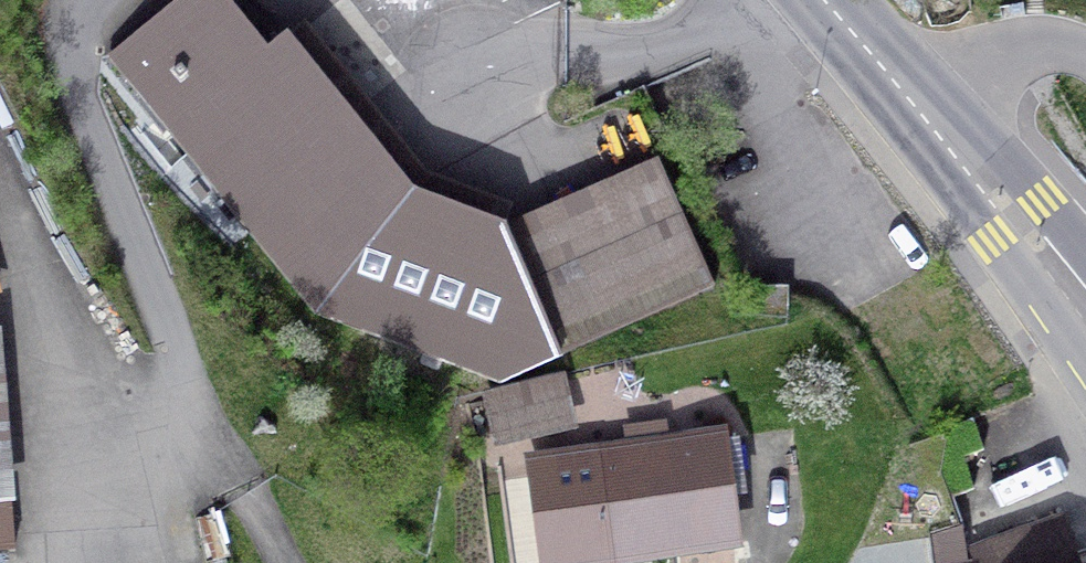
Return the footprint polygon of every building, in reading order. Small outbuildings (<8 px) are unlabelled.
[(413,191),(287,35),(253,63),(203,0),(179,0),(110,56),(314,311),(500,381),(560,354),(504,226),(413,191)] [(657,159),(504,226),(560,354),(714,287),(657,159)] [(786,316),(787,287),(744,287),(744,315),(786,316)] [(486,397),(496,437),(571,419),(562,380),(486,397)] [(900,479),(911,510),(890,518),(901,549),(964,526),(953,495),(974,488),(963,457),(983,449),(972,418),(910,441),(921,472),(900,479)] [(720,440),(531,463),(545,562),(569,562),(733,539),(720,440)] [(977,562),(1085,562),(1085,547),(1073,552),(1061,518),(972,549),(977,562)]
